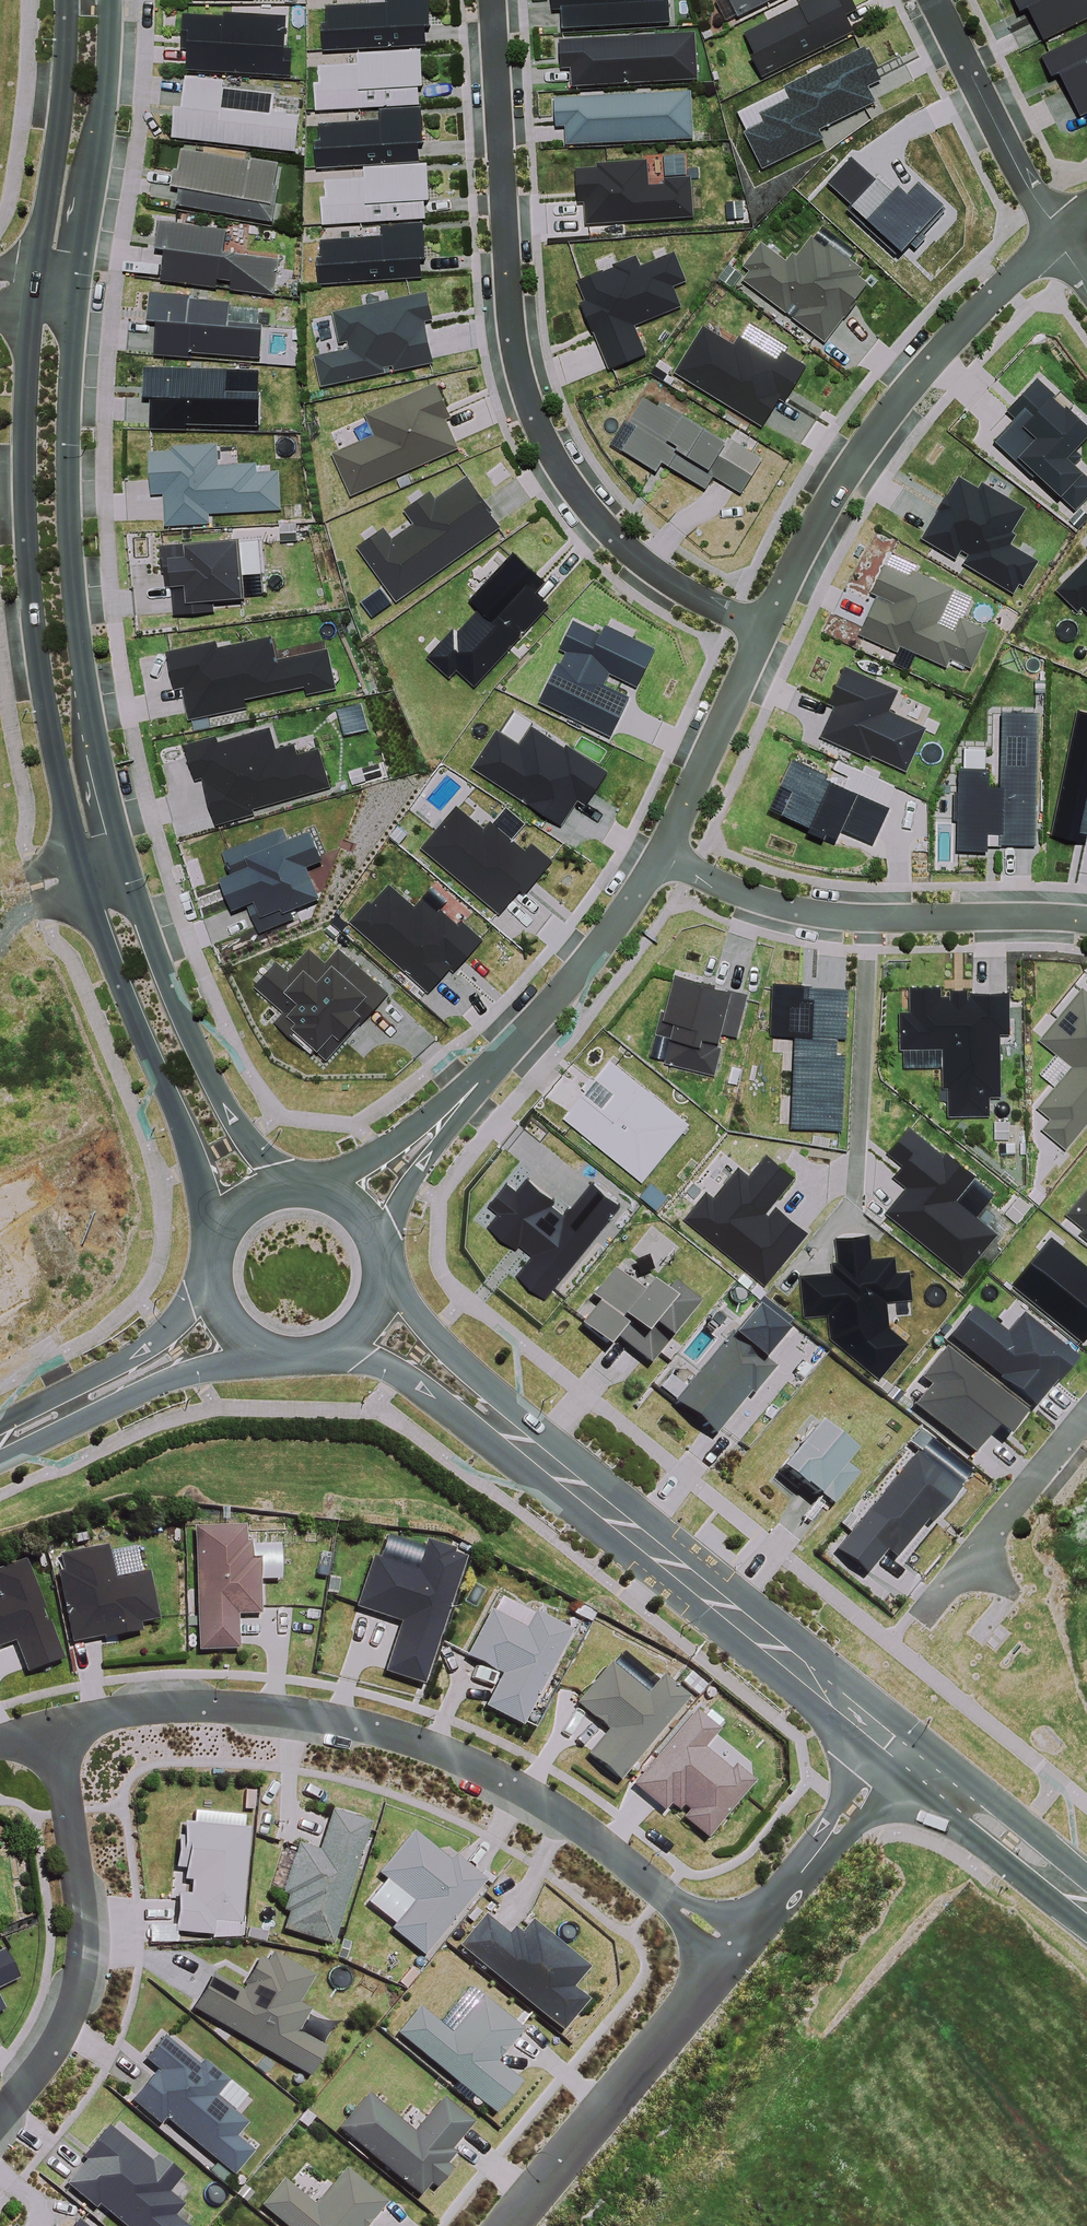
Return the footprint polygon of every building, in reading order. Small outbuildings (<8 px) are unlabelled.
[(427,0),(382,0),(325,2),(326,20),(321,20),(322,49),(428,45),(427,0)] [(553,8),(560,7),(561,28),(670,20),(669,0),(552,0),(553,8)] [(738,14),(766,0),(730,0),(738,14)] [(223,14),(183,12),(181,45),(186,45),(185,68),(289,73),(290,45),(285,45),(286,12),(223,10),(223,14)] [(420,47),(356,51),(357,62),(318,64),(319,81),(314,81),(315,109),(419,103),(417,84),(422,84),(420,47)] [(223,78),(184,74),(181,106),(174,105),(170,137),(295,150),(298,114),(272,111),(274,91),(222,86),(223,78)] [(691,88),(553,95),(555,124),(565,124),(565,143),(694,136),(691,88)] [(420,104),(377,107),(378,117),(318,121),(320,138),(314,139),(316,167),(418,159),(417,142),(423,141),(420,104)] [(178,168),(173,168),(171,183),(179,185),(176,203),(272,220),(278,185),(275,184),(279,161),(251,156),(250,159),(181,147),(178,168)] [(429,198),(426,161),(362,165),(363,176),(324,178),(325,195),(320,195),(321,223),(425,217),(424,198),(429,198)] [(227,227),(158,218),(155,246),(165,247),(161,278),(216,285),(217,277),(230,279),(229,289),(275,294),(280,256),(224,249),(227,227)] [(380,234),(320,239),(322,255),(316,256),(318,284),(421,276),(419,258),(424,258),(421,219),(379,222),(380,234)] [(786,260),(761,242),(744,265),(750,269),(743,280),(785,311),(792,303),(799,308),(793,317),(824,340),(843,314),(845,315),(870,282),(860,275),(865,267),(828,240),(826,243),(811,232),(796,253),(793,251),(786,260)] [(734,345),(704,326),(675,373),(763,426),(780,398),(785,401),(807,365),(783,350),(778,358),(740,335),(734,345)] [(502,527),(467,477),(437,498),(431,490),(404,509),(413,522),(392,537),(384,525),(356,545),(396,602),(502,527)] [(958,767),(956,849),(987,850),(987,831),(1001,831),(1001,843),(1036,844),(1039,712),(1001,711),(999,786),(990,785),(991,768),(958,767)] [(184,743),(195,779),(202,777),(216,824),(255,813),(253,808),(331,785),(319,748),(299,754),(295,742),(277,748),(270,726),(219,741),(217,733),(184,743)] [(344,922),(428,997),(481,938),(463,922),(460,926),(441,910),(438,913),(422,898),(415,906),(388,881),(372,899),(368,895),(344,922)] [(900,1010),(901,1048),(942,1047),(943,1086),(948,1086),(949,1115),(990,1114),(990,1095),(1001,1095),(1000,1034),(1010,1033),(1010,991),(970,992),(970,995),(968,995),(967,988),(949,988),(949,994),(941,995),(941,985),(910,985),(911,1010),(900,1010)] [(611,1059),(564,1118),(643,1181),(690,1123),(611,1059)] [(813,1425),(777,1471),(814,1500),(817,1496),(830,1506),(855,1475),(841,1464),(849,1454),(813,1425)] [(196,1653),(238,1652),(237,1615),(259,1615),(257,1560),(249,1560),(249,1543),(245,1543),(245,1524),(192,1526),(196,1653)] [(372,1558),(355,1609),(400,1624),(383,1673),(420,1686),(462,1559),(451,1555),(453,1551),(425,1541),(414,1572),(372,1558)] [(107,1546),(61,1556),(64,1570),(57,1572),(72,1643),(104,1636),(105,1641),(143,1633),(141,1624),(159,1620),(148,1572),(114,1579),(107,1546)] [(15,1642),(26,1673),(65,1659),(50,1618),(42,1620),(38,1610),(43,1608),(26,1559),(0,1568),(0,1647),(15,1642)] [(489,1612),(465,1659),(499,1676),(483,1709),(520,1728),(570,1633),(532,1614),(524,1630),(489,1612)] [(608,1664),(574,1706),(605,1732),(585,1757),(617,1783),(686,1698),(660,1678),(646,1695),(608,1664)] [(693,1711),(628,1788),(661,1815),(668,1806),(675,1812),(681,1806),(688,1812),(680,1820),(704,1841),(752,1784),(732,1767),(728,1772),(701,1750),(717,1731),(693,1711)] [(176,1895),(172,1935),(210,1939),(210,1935),(232,1937),(233,1926),(239,1926),(249,1829),(242,1828),(244,1816),(192,1811),(191,1823),(183,1822),(181,1839),(178,1839),(175,1869),(184,1870),(183,1881),(190,1882),(189,1896),(176,1895)] [(316,1851),(296,1845),(280,1896),(286,1898),(281,1913),(286,1914),(281,1931),(329,1947),(369,1824),(329,1811),(316,1851)] [(411,1834),(377,1876),(411,1903),(388,1931),(422,1958),(484,1882),(452,1857),(447,1863),(411,1834)] [(483,1915),(456,1948),(560,2032),(585,2001),(570,1989),(587,1969),(529,1922),(519,1936),(512,1930),(508,1935),(483,1915)] [(0,1951),(0,1987),(17,1979),(3,1950),(0,1951)] [(212,1975),(192,2010),(308,2077),(323,2050),(294,2034),(307,2012),(295,2005),(311,1978),(271,1955),(266,1964),(257,1959),(241,1987),(243,1988),(241,1992),(212,1975)] [(521,2031),(479,1997),(449,2034),(417,2009),(395,2035),(492,2114),(517,2083),(494,2064),(521,2031)] [(162,2039),(143,2062),(154,2072),(129,2103),(158,2126),(163,2121),(231,2177),(252,2153),(234,2138),(245,2125),(213,2098),(226,2082),(201,2062),(196,2067),(162,2039)] [(411,2133),(366,2096),(338,2130),(417,2196),(427,2183),(434,2189),(450,2170),(445,2166),(455,2154),(451,2151),(472,2125),(441,2098),(411,2133)] [(65,2186),(115,2225),(183,2225),(173,2218),(183,2206),(168,2194),(182,2177),(155,2156),(150,2163),(106,2128),(81,2160),(85,2162),(65,2186)] [(281,2181),(259,2208),(282,2225),(366,2225),(385,2204),(344,2170),(313,2207),(281,2181)]
